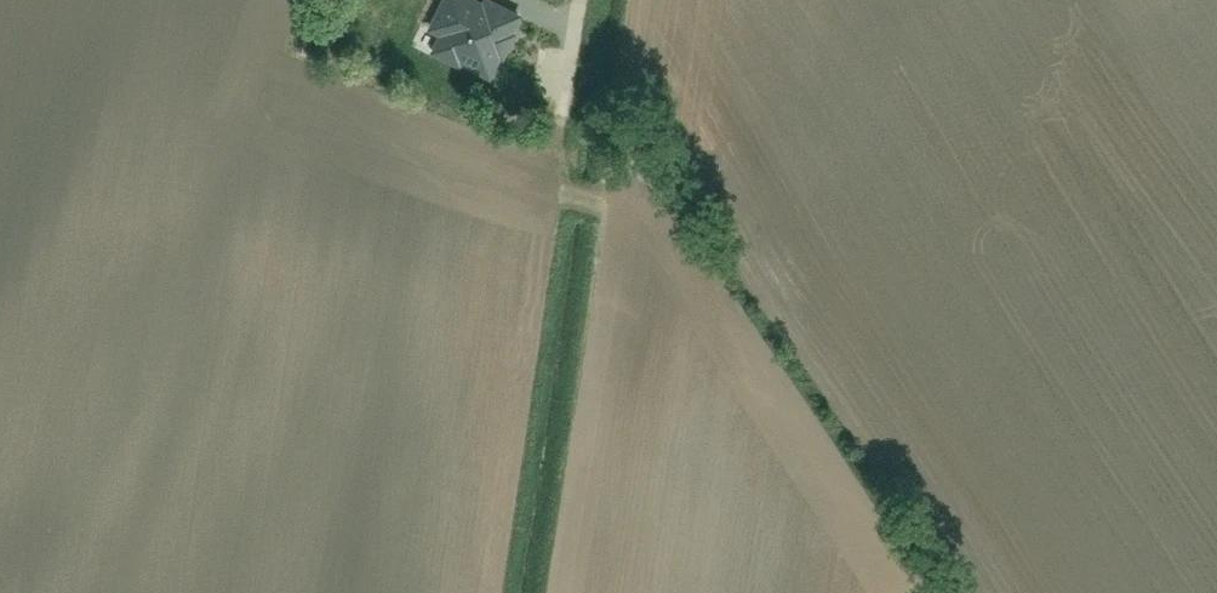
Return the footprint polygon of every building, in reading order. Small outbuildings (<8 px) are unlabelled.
[(474,0),(446,0),(432,29),(443,34),(435,50),(491,77),(521,16),(489,0),(486,6),(474,0)]
